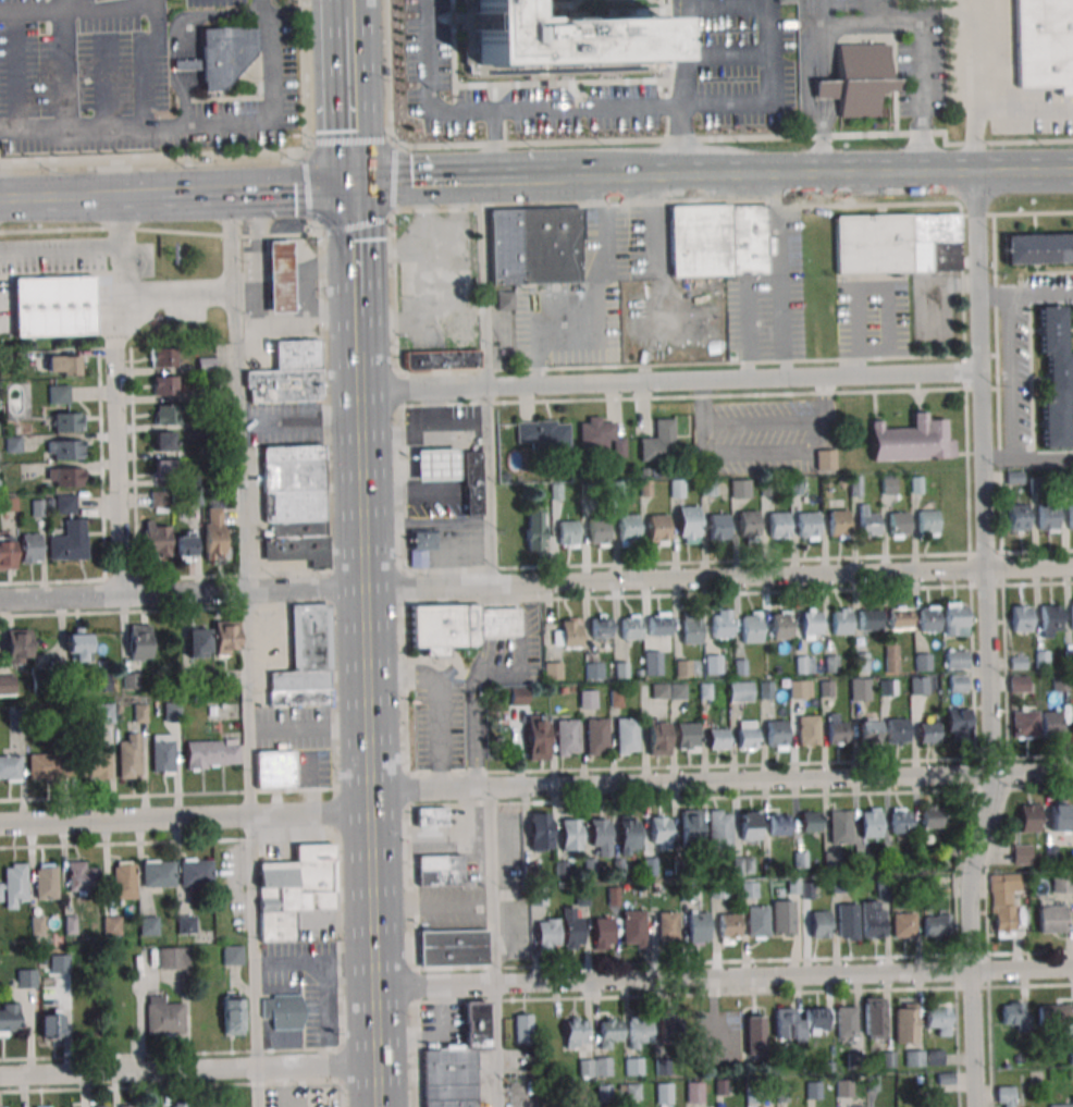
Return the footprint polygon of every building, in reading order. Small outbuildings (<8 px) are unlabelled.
[(474,63),(473,0),(516,0),(516,19),(665,16),(665,60),(474,63)] [(1017,87),(1015,0),(1072,0),(1072,86),(1059,86),(1017,87)] [(202,91),(200,28),(256,27),(256,51),(221,90),(202,91)] [(888,45),(890,77),(902,77),(902,93),(876,94),(877,115),(838,116),(838,97),(816,98),(815,82),(839,82),(838,46),(888,45)] [(1059,86),(1072,86),(1072,95),(1059,95),(1059,86)] [(670,207),(673,276),(769,274),(769,256),(775,256),(775,236),(768,236),(767,205),(670,207)] [(490,210),(491,284),(582,283),(581,209),(490,210)] [(835,216),(837,273),(960,270),(958,212),(835,216)] [(1004,263),(1072,263),(1072,232),(1004,233),(1004,263)] [(267,242),(269,313),(292,313),(291,241),(267,242)] [(13,278),(15,337),(94,334),(92,275),(13,278)] [(513,291),(495,291),(495,309),(513,309),(513,291)] [(1064,306),(1039,306),(1040,356),(1046,356),(1047,397),(1041,397),(1042,448),(1071,448),(1069,352),(1065,352),(1064,306)] [(274,341),(275,370),(320,368),(318,339),(274,341)] [(176,367),(176,348),(150,348),(150,367),(176,367)] [(477,348),(478,366),(404,368),(404,352),(477,348)] [(79,355),(47,355),(47,376),(79,376),(79,355)] [(215,358),(198,358),(198,372),(215,371),(215,358)] [(244,372),(244,388),(248,388),(249,402),(314,399),(313,394),(320,394),(319,369),(244,372)] [(152,396),(177,396),(177,376),(152,376),(152,396)] [(49,404),(69,404),(69,385),(49,385),(49,404)] [(178,405),(154,405),(154,424),(178,424),(178,405)] [(84,413),(52,413),(52,431),(84,431),(84,413)] [(868,422),(880,422),(880,430),(912,429),(911,414),(925,413),(925,420),(946,419),(947,440),(953,440),(954,458),(871,462),(868,422)] [(579,447),(612,447),(612,457),(624,457),(624,437),(614,437),(614,422),(601,422),(601,418),(579,418),(579,447)] [(532,451),(568,450),(568,419),(515,420),(516,443),(532,442),(532,451)] [(674,460),(674,419),(652,419),(652,438),(639,438),(639,460),(674,460)] [(174,451),(174,432),(155,432),(155,451),(174,451)] [(47,440),(47,459),(82,459),(82,440),(47,440)] [(261,447),(263,522),(271,522),(272,538),(263,538),(264,562),(309,561),(309,569),(330,568),(329,534),(324,534),(322,446),(261,447)] [(453,447),(454,478),(436,479),(415,479),(414,450),(435,448),(453,447)] [(816,449),(816,470),(835,470),(835,449),(816,449)] [(479,450),(481,514),(464,515),(462,484),(460,484),(459,451),(479,450)] [(174,476),(174,460),(153,460),(153,476),(174,476)] [(48,487),(82,487),(82,468),(48,468),(48,487)] [(849,477),(861,477),(861,493),(850,493),(849,477)] [(789,479),(801,478),(801,494),(789,495),(789,479)] [(909,478),(921,478),(922,494),(910,494),(909,478)] [(699,479),(713,479),(713,496),(700,497),(699,479)] [(880,479),(895,479),(895,494),(880,495),(880,479)] [(669,480),(682,480),(683,499),(669,499),(669,480)] [(729,481),(749,480),(749,499),(730,499),(729,481)] [(760,480),(772,480),(773,496),(761,496),(760,480)] [(640,481),(651,481),(652,497),(640,497),(640,481)] [(609,482),(621,482),(621,499),(610,499),(609,482)] [(550,484),(560,483),(562,500),(550,501),(550,484)] [(580,483),(591,483),(592,500),(580,500),(580,483)] [(167,511),(168,491),(151,491),(150,510),(167,511)] [(54,495),(54,513),(76,513),(76,495),(54,495)] [(1062,502),(1062,529),(1072,529),(1072,502),(1062,502)] [(1037,505),(1056,504),(1056,530),(1037,530),(1037,505)] [(1008,506),(1026,505),(1026,531),(1008,531),(1008,506)] [(205,562),(224,562),(224,507),(205,507),(205,562)] [(678,507),(696,507),(696,537),(678,537),(678,507)] [(544,550),(544,510),(525,510),(525,550),(544,550)] [(917,512),(936,511),(937,533),(918,534),(917,512)] [(738,513),(756,512),(756,541),(747,541),(745,537),(738,537),(738,513)] [(828,512),(847,512),(847,540),(837,540),(836,537),(828,537),(828,512)] [(768,514),(787,513),(787,542),(776,542),(776,538),(768,538),(768,514)] [(798,514),(816,513),(816,541),(805,542),(805,538),(798,538),(798,514)] [(888,513),(906,513),(906,536),(889,536),(888,513)] [(859,514),(876,514),(877,537),(859,537),(859,514)] [(707,515),(726,515),(726,538),(708,538),(707,515)] [(618,516),(636,516),(637,541),(631,541),(631,548),(619,548),(618,516)] [(648,516),(666,516),(667,544),(656,544),(656,540),(649,541),(648,516)] [(588,518),(606,518),(606,546),(596,548),(596,543),(588,543),(588,518)] [(86,519),(63,519),(63,535),(49,535),(49,560),(86,560),(86,519)] [(557,521),(576,520),(577,550),(566,550),(566,545),(558,545),(557,521)] [(169,526),(142,526),(142,556),(169,556),(169,526)] [(407,529),(408,568),(427,567),(427,549),(435,549),(435,529),(407,529)] [(194,556),(193,531),(174,532),(175,557),(194,556)] [(21,563),(40,563),(40,533),(21,533),(21,563)] [(14,569),(14,535),(0,535),(0,569),(14,569)] [(330,603),(332,669),(326,669),(328,702),(271,704),(270,674),(293,673),(291,605),(330,603)] [(410,606),(411,647),(423,647),(423,655),(444,655),(444,645),(477,645),(477,637),(520,636),(520,606),(478,608),(478,605),(410,606)] [(1040,606),(1059,605),(1059,631),(1040,631),(1040,606)] [(1010,606),(1028,606),(1029,631),(1011,632),(1010,606)] [(943,608),(965,607),(965,627),(945,627),(943,608)] [(888,611),(909,610),(910,629),(888,629),(888,611)] [(918,610),(937,610),(937,632),(918,632),(918,610)] [(711,616),(716,615),(716,611),(729,611),(730,638),(712,639),(711,616)] [(858,612),(878,611),(879,629),(859,630),(858,612)] [(830,613),(849,612),(850,635),(831,636),(830,613)] [(800,613),(819,613),(819,636),(801,636),(800,613)] [(770,616),(789,615),(790,638),(772,639),(770,616)] [(740,617),(758,616),(760,639),(741,640),(740,617)] [(648,617),(668,617),(669,636),(649,637),(648,617)] [(590,619),(609,618),(609,638),(590,638),(590,619)] [(620,619),(639,618),(640,639),(621,640),(620,619)] [(681,620),(700,620),(700,643),(681,643),(681,620)] [(237,621),(214,621),(214,656),(237,656),(237,621)] [(129,625),(129,660),(150,660),(150,625),(129,625)] [(560,625),(579,625),(580,648),(562,649),(560,625)] [(209,658),(209,627),(187,627),(187,658),(209,658)] [(66,628),(66,661),(89,661),(89,628),(66,628)] [(29,662),(29,629),(5,629),(5,663),(29,662)] [(884,672),(898,672),(898,644),(884,644),(884,672)] [(662,650),(644,650),(644,675),(662,675),(662,650)] [(967,650),(945,650),(945,670),(967,670),(967,650)] [(721,654),(705,654),(705,674),(721,674),(721,654)] [(913,655),(930,654),(930,671),(914,672),(913,655)] [(795,672),(813,672),(813,656),(795,656),(795,672)] [(673,661),(690,661),(691,677),(674,677),(673,661)] [(543,664),(560,663),(562,679),(544,680),(543,664)] [(584,663),(602,663),(602,679),(585,679),(584,663)] [(614,664),(626,663),(627,679),(615,680),(614,664)] [(139,673),(124,673),(124,689),(139,689),(139,673)] [(109,674),(95,674),(95,691),(109,691),(109,674)] [(14,675),(0,675),(0,695),(14,695),(14,675)] [(1028,692),(1028,675),(1009,675),(1009,692),(1028,692)] [(948,677),(965,677),(965,693),(949,693),(948,677)] [(1066,690),(1067,677),(1052,677),(1052,689),(1066,690)] [(909,678),(926,678),(926,694),(909,694),(909,678)] [(849,680),(866,680),(866,697),(850,697),(849,680)] [(880,696),(896,696),(896,680),(880,680),(880,696)] [(789,681),(806,681),(806,698),(790,698),(789,681)] [(728,684),(751,682),(752,702),(729,702),(728,684)] [(760,682),(770,682),(772,699),(760,699),(760,682)] [(650,685),(667,684),(668,700),(651,701),(650,685)] [(669,685),(686,684),(687,700),(669,701),(669,685)] [(699,684),(710,684),(711,700),(699,700),(699,684)] [(509,705),(527,705),(527,686),(509,686),(509,705)] [(596,708),(596,690),(579,690),(579,708),(596,708)] [(608,690),(620,690),(621,706),(609,708),(608,690)] [(180,701),(163,701),(163,723),(180,723),(180,701)] [(113,723),(113,703),(95,703),(95,723),(113,723)] [(133,704),(133,722),(147,722),(147,704),(133,704)] [(971,740),(971,708),(946,708),(946,740),(971,740)] [(1038,710),(1012,710),(1012,738),(1038,738),(1038,710)] [(1061,737),(1061,710),(1041,710),(1041,737),(1061,737)] [(547,760),(547,714),(527,714),(527,760),(547,760)] [(818,715),(798,715),(798,745),(818,745),(818,715)] [(847,745),(847,715),(827,715),(827,745),(847,745)] [(615,719),(636,718),(637,752),(627,752),(627,755),(616,757),(615,719)] [(908,744),(908,718),(886,718),(886,744),(908,744)] [(584,719),(605,719),(606,752),(596,752),(596,757),(585,757),(584,719)] [(648,719),(659,719),(659,724),(666,724),(667,757),(649,758),(648,719)] [(736,720),(736,749),(757,749),(757,720),(736,720)] [(555,721),(576,721),(577,753),(567,753),(567,758),(556,758),(555,721)] [(878,743),(878,721),(855,721),(855,743),(878,743)] [(766,722),(785,722),(785,745),(767,745),(766,722)] [(918,744),(937,744),(937,722),(918,722),(918,744)] [(676,725),(694,724),(694,747),(676,748),(676,725)] [(708,749),(727,749),(727,729),(708,729),(708,749)] [(128,742),(118,742),(118,778),(139,778),(139,733),(128,733),(128,742)] [(173,734),(151,734),(151,774),(173,774),(173,734)] [(238,768),(238,740),(185,741),(185,769),(238,768)] [(293,786),(291,750),(254,751),(256,788),(293,786)] [(81,776),(110,776),(110,752),(81,752),(81,776)] [(28,754),(28,779),(71,779),(71,754),(28,754)] [(21,780),(21,756),(0,756),(0,780),(21,780)] [(1070,803),(1050,803),(1050,832),(1070,832),(1070,803)] [(1020,832),(1039,832),(1039,804),(1020,804),(1020,832)] [(941,828),(941,806),(920,806),(920,828),(941,828)] [(860,838),(880,838),(880,807),(860,807),(860,838)] [(416,809),(416,825),(446,824),(447,808),(416,809)] [(891,833),(911,833),(911,808),(891,808),(891,833)] [(680,809),(680,843),(701,843),(701,809),(680,809)] [(731,809),(708,809),(708,849),(731,849),(731,809)] [(850,844),(850,810),(829,810),(829,844),(850,844)] [(760,811),(740,811),(740,840),(760,840),(760,811)] [(820,811),(800,811),(800,832),(820,832),(820,811)] [(789,813),(763,813),(763,834),(789,834),(789,813)] [(530,814),(530,850),(551,850),(551,814),(530,814)] [(639,855),(639,815),(619,815),(619,855),(639,855)] [(670,849),(670,816),(650,816),(650,849),(670,849)] [(610,857),(610,817),(590,817),(590,848),(599,848),(599,857),(610,857)] [(560,819),(560,850),(581,850),(581,819),(560,819)] [(1031,844),(1013,844),(1013,864),(1031,864),(1031,844)] [(332,845),(333,858),(328,863),(330,906),(294,907),(295,937),(263,938),(260,866),(298,865),(297,847),(332,845)] [(464,854),(465,883),(419,885),(418,857),(464,854)] [(752,874),(752,857),(733,857),(733,874),(752,874)] [(180,885),(212,885),(212,859),(180,859),(180,885)] [(142,860),(142,887),(174,887),(174,860),(142,860)] [(136,900),(136,861),(113,861),(113,900),(136,900)] [(98,892),(98,868),(89,868),(89,862),(67,862),(67,892),(98,892)] [(4,864),(4,884),(0,884),(0,901),(4,901),(5,909),(17,908),(16,902),(26,902),(25,863),(4,864)] [(57,899),(57,863),(35,863),(35,899),(57,899)] [(989,873),(990,935),(1016,934),(1015,895),(1020,895),(1020,873),(989,873)] [(1071,893),(1071,877),(1053,876),(1052,892),(1071,893)] [(711,898),(729,898),(729,881),(711,881),(711,898)] [(794,937),(794,900),(773,900),(773,937),(794,937)] [(863,938),(884,938),(884,901),(863,901),(863,938)] [(838,939),(858,939),(858,902),(838,902),(838,939)] [(1038,932),(1065,932),(1065,904),(1038,904),(1038,932)] [(747,937),(769,937),(769,906),(747,906),(747,937)] [(562,949),(582,949),(582,907),(562,907),(562,949)] [(645,910),(622,910),(622,946),(645,946),(645,910)] [(916,937),(916,910),(892,910),(892,937),(916,937)] [(810,938),(829,938),(829,911),(810,911),(810,938)] [(924,911),(924,938),(950,938),(950,911),(924,911)] [(678,940),(677,912),(657,912),(657,941),(678,940)] [(687,912),(687,945),(709,945),(709,912),(687,912)] [(719,913),(719,944),(738,944),(738,913),(719,913)] [(196,915),(177,915),(177,934),(196,934),(196,915)] [(120,934),(120,917),(105,917),(105,934),(120,934)] [(593,917),(593,949),(614,949),(614,917),(593,917)] [(537,949),(558,949),(558,918),(537,918),(537,949)] [(486,930),(488,964),(421,967),(420,932),(486,930)] [(189,948),(159,948),(159,969),(189,969),(189,948)] [(51,955),(51,974),(69,974),(69,955),(51,955)] [(36,969),(16,969),(16,987),(36,987),(36,969)] [(299,994),(305,1012),(300,1030),(273,1030),(269,1019),(262,1019),(261,998),(271,998),(272,995),(299,994)] [(146,1035),(183,1035),(183,1002),(165,1002),(165,995),(146,995),(146,1035)] [(884,1039),(884,998),(863,998),(863,1039),(884,1039)] [(223,1035),(243,1035),(243,1000),(223,1000),(223,1035)] [(1023,1001),(1002,1001),(1002,1024),(1023,1024),(1023,1001)] [(896,1043),(917,1043),(917,1002),(896,1002),(896,1043)] [(465,1004),(466,1048),(490,1047),(489,1003),(465,1004)] [(18,1035),(18,1004),(0,1004),(0,1035),(18,1035)] [(1039,1005),(1039,1025),(1069,1025),(1069,1005),(1039,1005)] [(856,1006),(837,1006),(837,1038),(857,1037),(856,1006)] [(950,1036),(950,1006),(927,1006),(927,1036),(950,1036)] [(775,1008),(774,1040),(804,1040),(804,1029),(829,1029),(830,1007),(804,1007),(804,1008),(775,1008)] [(63,1037),(62,1013),(41,1014),(41,1038),(63,1037)] [(533,1014),(514,1014),(514,1043),(533,1043),(533,1014)] [(745,1059),(764,1059),(764,1015),(745,1015),(745,1059)] [(564,1016),(564,1048),(586,1048),(586,1016),(564,1016)] [(660,1044),(680,1044),(680,1016),(660,1016),(660,1044)] [(640,1043),(652,1043),(652,1017),(629,1017),(629,1049),(640,1049),(640,1043)] [(621,1039),(621,1018),(599,1018),(599,1049),(611,1049),(611,1039),(621,1039)] [(474,1048),(466,1048),(423,1049),(425,1106),(476,1106),(474,1048)] [(925,1050),(906,1050),(906,1066),(925,1066),(925,1050)] [(611,1057),(578,1057),(578,1076),(611,1076),(611,1057)] [(625,1075),(643,1075),(643,1057),(625,1057),(625,1075)] [(656,1074),(669,1073),(669,1061),(656,1061),(656,1074)] [(703,1103),(703,1079),(686,1079),(686,1103),(703,1103)] [(854,1080),(836,1080),(836,1097),(854,1097),(854,1080)] [(820,1100),(820,1081),(806,1081),(806,1100),(820,1100)] [(625,1100),(640,1100),(640,1083),(625,1083),(625,1100)] [(673,1083),(656,1083),(656,1104),(673,1104),(673,1083)] [(610,1101),(610,1085),(597,1085),(597,1101),(610,1101)] [(1014,1086),(996,1086),(996,1106),(1005,1106),(1015,1106),(1014,1086)]
